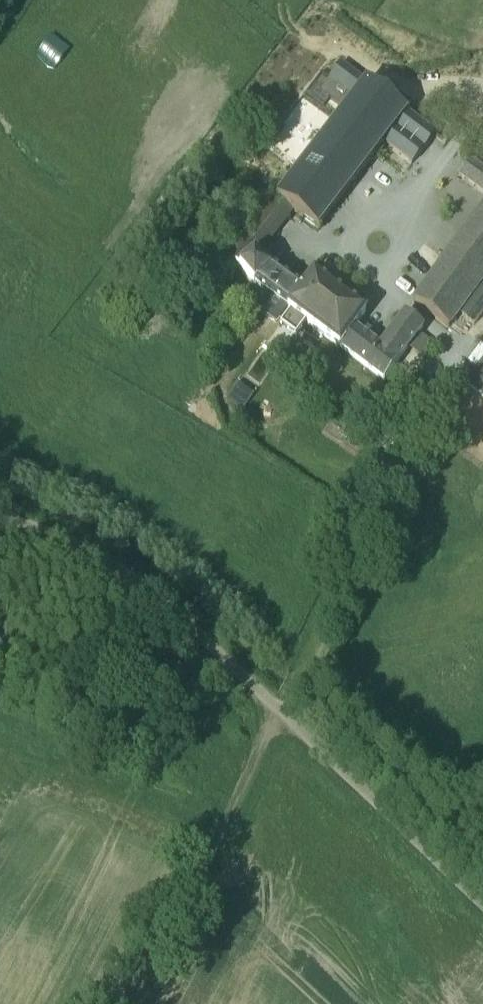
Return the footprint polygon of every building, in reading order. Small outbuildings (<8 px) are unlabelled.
[(365,83),(341,65),(308,108),(332,126),(365,83)] [(406,112),(366,82),(365,83),(332,126),(277,199),(291,209),(317,229),(383,142),(384,141),(406,112)] [(406,112),(384,141),(411,163),(434,133),(406,112)] [(471,160),(459,176),(482,194),(482,169),(471,160)] [(277,199),(229,260),(239,269),(254,255),(291,209),(277,199)] [(414,302),(448,329),(482,281),(482,206),(414,302)] [(366,314),(313,275),(302,290),(272,266),(269,270),(254,255),(239,269),(254,285),(290,313),(280,327),(295,339),(306,325),(383,383),(423,329),(405,315),(380,349),(355,330),(366,314)] [(467,386),(482,398),(482,364),(467,386)]
